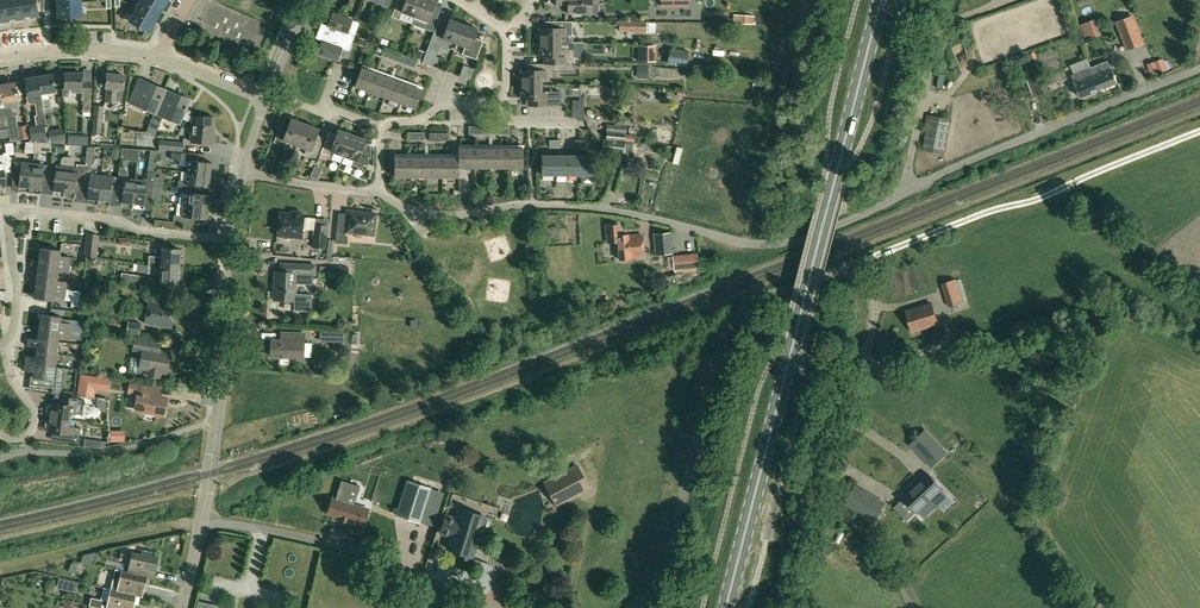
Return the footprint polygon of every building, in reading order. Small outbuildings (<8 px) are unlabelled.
[(8,21),(5,0),(0,0),(0,22),(8,21)] [(8,21),(23,18),(20,0),(5,0),(8,21)] [(23,18),(38,16),(36,0),(20,0),(23,18)] [(148,0),(141,0),(136,9),(156,20),(162,8),(148,0)] [(167,0),(148,0),(162,8),(167,0)] [(412,23),(420,0),(406,0),(405,2),(399,0),(398,0),(392,16),(400,19),(402,12),(414,16),(412,23)] [(438,14),(431,12),(435,0),(434,0),(420,0),(412,23),(432,31),(438,14)] [(583,13),(591,13),(591,4),(597,4),(599,2),(599,0),(556,0),(556,4),(567,4),(567,13),(570,13),(573,16),(580,16),(583,13)] [(81,15),(81,2),(58,2),(58,16),(81,15)] [(156,20),(136,9),(129,21),(149,32),(156,20)] [(330,31),(328,35),(352,43),(355,35),(348,32),(353,20),(332,13),(328,25),(333,28),(332,31),(330,31)] [(761,16),(744,17),(745,26),(761,26),(761,16)] [(1093,40),(1108,35),(1102,17),(1087,22),(1093,40)] [(1118,22),(1128,49),(1144,43),(1134,17),(1118,22)] [(450,41),(456,43),(463,24),(449,18),(446,27),(437,23),(427,49),(437,53),(439,47),(447,50),(450,41)] [(571,41),(568,41),(568,35),(572,35),(572,21),(555,21),(555,28),(539,28),(539,42),(571,42),(571,41)] [(646,22),(626,21),(626,31),(633,31),(633,33),(646,34),(646,22)] [(465,47),(462,54),(476,59),(481,46),(473,43),(478,29),(463,24),(456,43),(465,47)] [(662,35),(662,24),(653,24),(653,35),(662,35)] [(349,51),(352,43),(328,35),(327,37),(328,40),(327,43),(322,41),(317,53),(337,61),(342,49),(349,51)] [(364,47),(364,46),(366,39),(359,37),(356,45),(364,47)] [(555,56),(555,63),(574,63),(574,49),(571,49),(571,42),(539,42),(539,56),(555,56)] [(655,62),(656,45),(638,45),(638,61),(655,62)] [(688,45),(673,45),(673,64),(687,64),(688,45)] [(414,68),(417,60),(384,48),(384,49),(382,53),(381,56),(414,68)] [(1149,65),(1152,74),(1168,68),(1166,62),(1164,63),(1163,59),(1149,65)] [(356,71),(358,65),(350,61),(347,68),(356,71)] [(1091,68),(1099,90),(1117,83),(1109,61),(1091,68)] [(655,62),(655,77),(667,77),(667,71),(664,71),(664,63),(655,62)] [(520,82),(520,84),(541,84),(541,77),(553,77),(553,71),(574,71),(574,63),(555,63),(536,63),(536,70),(520,70),(520,72),(518,74),(518,80),(520,82)] [(355,86),(369,92),(377,70),(362,64),(361,68),(355,86)] [(648,66),(639,66),(639,78),(648,78),(648,66)] [(1073,74),(1081,97),(1098,90),(1090,68),(1073,74)] [(369,92),(385,97),(393,76),(377,70),(369,92)] [(50,98),(49,98),(48,92),(56,91),(53,73),(39,76),(45,114),(46,114),(45,108),(51,107),(50,98)] [(73,96),(73,91),(82,91),(83,73),(66,73),(66,88),(63,88),(63,96),(73,96)] [(124,89),(126,76),(107,74),(106,87),(108,87),(107,102),(116,103),(116,101),(122,102),(124,89)] [(25,78),(28,96),(29,101),(32,104),(36,103),(39,115),(45,114),(39,76),(25,78)] [(385,97),(400,103),(408,81),(393,76),(385,97)] [(1050,91),(1044,77),(1033,82),(1039,95),(1050,91)] [(1022,82),(1029,99),(1038,95),(1032,78),(1022,82)] [(415,108),(422,90),(423,87),(408,81),(400,103),(415,108)] [(16,82),(2,84),(7,117),(14,116),(12,109),(17,108),(20,103),(19,100),(16,82)] [(154,113),(155,114),(161,101),(166,89),(150,82),(145,94),(134,89),(128,103),(154,113)] [(520,96),(520,98),(536,98),(536,105),(553,106),(561,106),(562,91),(541,91),(541,84),(520,84),(520,86),(518,88),(518,94),(520,96)] [(180,124),(182,119),(188,121),(193,117),(189,114),(191,111),(186,109),(190,99),(174,92),(169,104),(161,101),(155,114),(154,113),(149,127),(157,130),(162,117),(180,124)] [(95,105),(91,134),(101,135),(104,106),(95,105)] [(585,106),(573,106),(573,115),(579,119),(585,119),(585,106)] [(286,142),(296,145),(304,123),(291,118),(291,117),(284,115),(280,125),(273,142),(285,146),(286,142)] [(950,118),(930,115),(924,150),(944,153),(950,118)] [(216,143),(216,133),(213,133),(214,117),(194,116),(192,142),(216,143)] [(29,125),(31,140),(47,138),(44,122),(29,125)] [(316,158),(322,141),(315,138),(319,129),(304,123),(296,145),(306,149),(304,154),(316,158)] [(624,141),(625,134),(625,133),(626,133),(627,125),(607,124),(606,131),(607,131),(606,139),(624,141)] [(509,126),(501,126),(501,134),(509,134),(509,126)] [(21,140),(29,139),(27,127),(19,128),(21,140)] [(58,142),(65,140),(63,129),(49,131),(51,143),(58,142)] [(332,157),(331,159),(341,162),(352,134),(338,129),(334,139),(327,136),(321,153),(332,157)] [(675,142),(673,131),(665,132),(667,144),(675,142)] [(351,166),(351,164),(362,168),(369,152),(362,149),(366,139),(352,134),(341,162),(351,166)] [(82,136),(68,136),(68,144),(82,145),(82,136)] [(630,167),(633,142),(615,141),(609,140),(604,139),(602,150),(624,153),(623,166),(630,167)] [(183,151),(183,142),(160,140),(159,149),(183,151)] [(58,150),(65,151),(65,144),(53,143),(52,151),(58,152),(58,150)] [(457,167),(458,167),(474,167),(474,145),(458,144),(458,148),(457,148),(457,154),(457,167)] [(94,154),(94,146),(87,145),(86,154),(94,154)] [(490,145),(474,145),(474,167),(490,167),(490,145)] [(490,167),(506,167),(506,145),(490,145),(490,167)] [(522,167),(522,148),(523,148),(523,145),(506,145),(506,167),(522,167)] [(121,150),(113,148),(110,158),(119,160),(121,150)] [(139,149),(122,148),(121,159),(138,161),(139,149)] [(188,172),(211,174),(212,161),(197,160),(197,153),(172,152),(171,158),(180,159),(180,165),(189,165),(188,172)] [(12,171),(10,155),(3,156),(3,154),(0,155),(0,190),(1,190),(0,186),(7,185),(6,172),(12,171)] [(394,177),(410,177),(410,154),(394,154),(394,157),(394,177)] [(410,177),(426,177),(426,154),(410,154),(410,177)] [(426,177),(441,177),(442,154),(426,154),(426,177)] [(458,177),(458,167),(457,167),(457,154),(442,154),(441,177),(458,177)] [(541,174),(554,174),(554,155),(541,155),(541,174)] [(554,174),(567,174),(567,155),(554,155),(554,174)] [(567,174),(580,174),(580,156),(567,155),(567,174)] [(593,174),(593,156),(580,156),(580,174),(593,174)] [(19,186),(30,187),(33,163),(15,161),(14,171),(17,171),(16,176),(20,177),(19,186)] [(47,174),(49,174),(50,165),(33,163),(30,187),(42,188),(43,179),(47,179),(47,174)] [(54,190),(65,191),(67,167),(50,165),(49,174),(52,175),(51,180),(55,180),(54,190)] [(84,169),(83,179),(83,183),(85,183),(85,188),(89,189),(87,203),(98,204),(99,198),(101,175),(92,174),(92,166),(85,165),(84,169)] [(81,179),(83,179),(84,169),(67,167),(65,191),(76,192),(77,183),(80,184),(81,179)] [(127,171),(125,167),(120,167),(119,177),(118,187),(120,188),(119,193),(123,193),(123,201),(134,202),(136,179),(127,178),(127,171)] [(154,181),(155,172),(148,171),(147,180),(136,179),(134,202),(145,203),(146,196),(150,196),(150,191),(153,192),(154,181)] [(187,184),(210,186),(211,174),(181,171),(180,180),(178,180),(177,186),(184,187),(185,182),(187,182),(187,184)] [(101,175),(99,198),(111,199),(111,192),(115,192),(116,187),(118,187),(119,177),(101,175)] [(180,203),(208,206),(209,194),(199,193),(199,191),(193,191),(193,193),(189,192),(189,189),(184,188),(184,187),(171,186),(171,192),(181,193),(180,203)] [(62,209),(61,197),(50,197),(51,210),(62,209)] [(186,217),(207,219),(208,206),(180,203),(179,203),(178,215),(173,215),(173,222),(186,224),(186,217)] [(347,210),(346,212),(345,226),(337,225),(335,240),(344,241),(345,232),(374,235),(376,213),(347,210)] [(279,212),(277,235),(302,238),(303,228),(313,229),(314,223),(315,218),(305,217),(305,215),(301,214),(301,212),(291,211),(291,213),(279,212)] [(313,229),(312,246),(326,248),(328,225),(314,223),(313,229)] [(608,243),(618,242),(620,260),(631,259),(631,257),(644,256),(642,234),(629,236),(628,234),(621,235),(620,225),(607,226),(608,243)] [(656,255),(672,253),(670,232),(653,234),(656,255)] [(97,256),(100,236),(88,235),(85,255),(97,256)] [(119,236),(119,244),(129,245),(130,237),(119,236)] [(8,253),(7,245),(0,246),(0,254),(8,253)] [(41,248),(40,260),(70,264),(71,256),(61,255),(62,250),(41,248)] [(150,256),(149,266),(179,268),(181,249),(163,248),(162,257),(150,256)] [(697,254),(673,256),(675,271),(679,270),(699,268),(697,254)] [(40,260),(38,273),(59,275),(59,270),(69,271),(70,264),(40,260)] [(315,265),(293,264),(293,273),(275,272),(274,300),(294,301),(294,310),(311,311),(311,294),(295,293),(296,273),(315,274),(315,265)] [(178,285),(179,279),(179,278),(181,278),(182,277),(183,270),(181,268),(179,268),(149,266),(148,274),(155,274),(155,269),(161,270),(160,284),(178,285)] [(348,280),(349,268),(328,267),(328,279),(348,280)] [(38,273),(37,285),(67,289),(68,281),(58,280),(59,275),(38,273)] [(144,276),(129,274),(122,273),(120,281),(142,285),(144,276)] [(949,307),(963,302),(956,279),(941,283),(949,307)] [(70,297),(71,290),(67,290),(67,289),(37,285),(35,298),(55,301),(56,295),(70,297)] [(81,290),(75,289),(72,310),(78,310),(81,290)] [(171,328),(175,305),(150,300),(146,324),(171,328)] [(921,328),(938,323),(931,303),(906,311),(912,329),(921,326),(921,328)] [(41,314),(40,327),(70,330),(71,323),(61,322),(62,317),(41,314)] [(139,335),(141,323),(128,321),(126,333),(139,335)] [(40,327),(38,339),(38,340),(59,342),(59,337),(69,338),(70,330),(40,327)] [(302,359),(304,334),(288,333),(288,341),(271,340),(270,356),(302,359)] [(344,334),(320,333),(320,343),(333,344),(333,348),(343,349),(344,334)] [(139,367),(140,367),(140,368),(150,369),(149,376),(160,378),(161,372),(168,373),(171,352),(156,349),(157,341),(136,337),(134,350),(143,352),(142,359),(140,359),(141,358),(132,356),(130,372),(138,373),(139,367)] [(37,347),(37,352),(57,354),(59,342),(38,340),(38,339),(29,338),(28,346),(37,347)] [(26,356),(25,364),(56,367),(57,354),(37,352),(36,358),(26,356)] [(58,385),(54,379),(56,367),(25,364),(24,371),(34,373),(34,377),(31,377),(30,386),(57,389),(58,385)] [(96,378),(81,376),(79,395),(93,397),(96,378)] [(164,415),(167,398),(159,396),(160,389),(131,384),(130,392),(139,394),(136,410),(164,415)] [(90,406),(89,404),(85,403),(86,400),(70,397),(69,405),(52,403),(52,405),(50,407),(49,414),(50,416),(50,417),(71,420),(72,413),(87,415),(89,414),(90,406)] [(70,427),(71,420),(50,417),(50,418),(48,420),(47,427),(48,429),(48,431),(64,434),(63,442),(79,444),(81,428),(70,427)] [(124,430),(110,430),(110,441),(124,441),(124,430)] [(946,455),(925,432),(910,446),(931,468),(946,455)] [(577,465),(545,483),(548,489),(552,487),(557,496),(553,498),(556,505),(589,487),(577,465)] [(929,474),(903,499),(917,514),(918,513),(922,517),(946,495),(942,491),(943,490),(929,474)] [(333,498),(328,513),(340,517),(340,519),(348,522),(349,520),(358,523),(363,507),(354,505),(346,502),(350,490),(352,483),(341,480),(335,499),(333,498)] [(396,514),(419,522),(431,488),(407,481),(396,514)] [(352,483),(350,490),(358,492),(360,486),(352,483)] [(885,502),(868,492),(856,513),(873,522),(885,502)] [(455,555),(473,561),(477,547),(474,546),(479,529),(483,530),(483,528),(489,530),(496,507),(453,494),(447,514),(445,514),(439,533),(449,536),(445,548),(456,552),(455,555)] [(133,552),(129,572),(147,577),(153,578),(158,557),(133,552)] [(143,597),(147,577),(129,572),(115,569),(110,589),(136,595),(143,597)] [(78,582),(59,578),(57,587),(76,591),(78,582)] [(100,607),(133,607),(136,595),(110,589),(103,588),(101,600),(91,597),(89,605),(100,607)]
